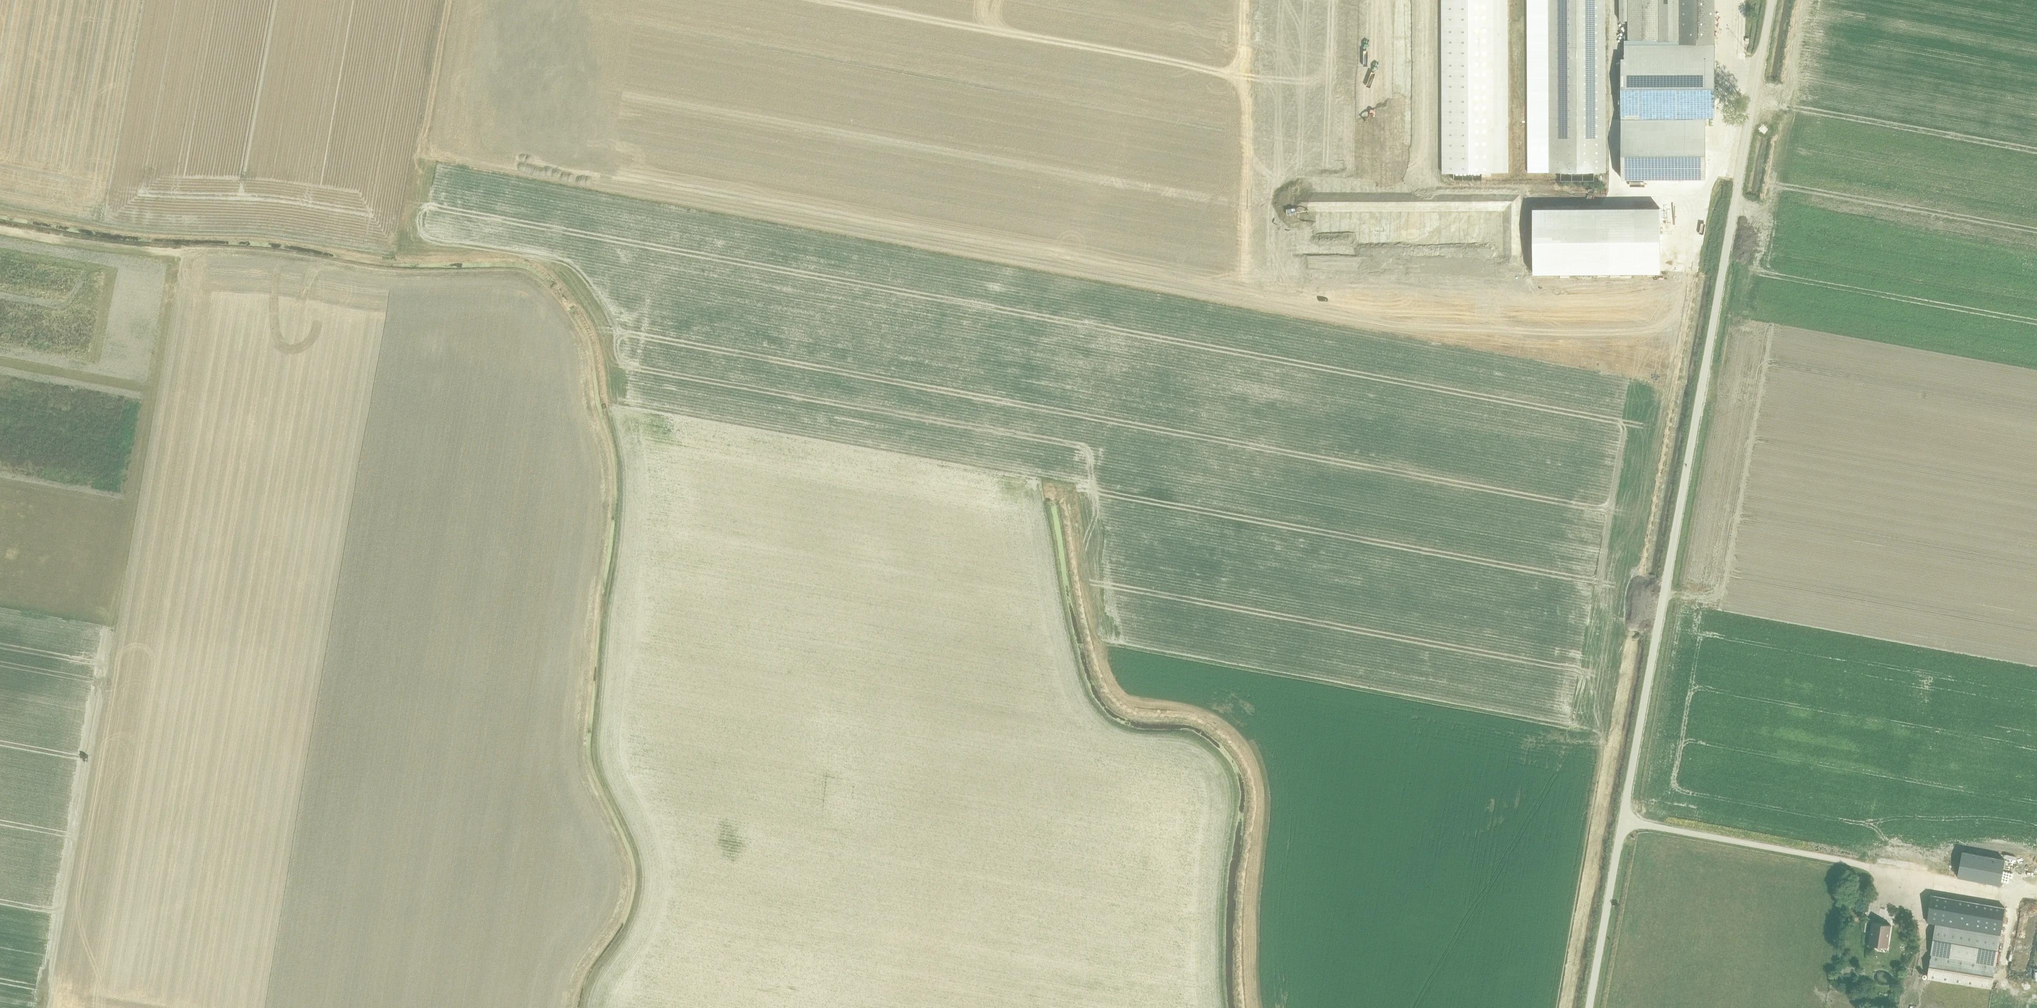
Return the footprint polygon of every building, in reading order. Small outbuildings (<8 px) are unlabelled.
[(1443,173),(1508,173),(1507,0),(1442,0),(1443,173)] [(1528,172),(1537,172),(1549,172),(1549,0),(1527,0),(1528,172)] [(1605,0),(1549,0),(1549,172),(1606,172),(1605,0)] [(1629,40),(1679,39),(1679,0),(1628,0),(1629,40)] [(1679,39),(1714,39),(1714,0),(1679,0),(1679,39)] [(1625,56),(1621,56),(1621,118),(1626,118),(1705,117),(1715,117),(1714,39),(1679,39),(1629,40),(1629,41),(1625,41),(1625,56)] [(1626,118),(1621,118),(1621,178),(1706,177),(1705,117),(1626,118)] [(1535,272),(1660,272),(1661,203),(1534,204),(1535,272)] [(2004,859),(1989,856),(1984,882),(2000,885),(2004,859)] [(2000,934),(2004,907),(1931,895),(1927,922),(1936,923),(1927,978),(1991,988),(1995,964),(2000,934)] [(1869,944),(1887,947),(1890,924),(1872,922),(1869,944)]
